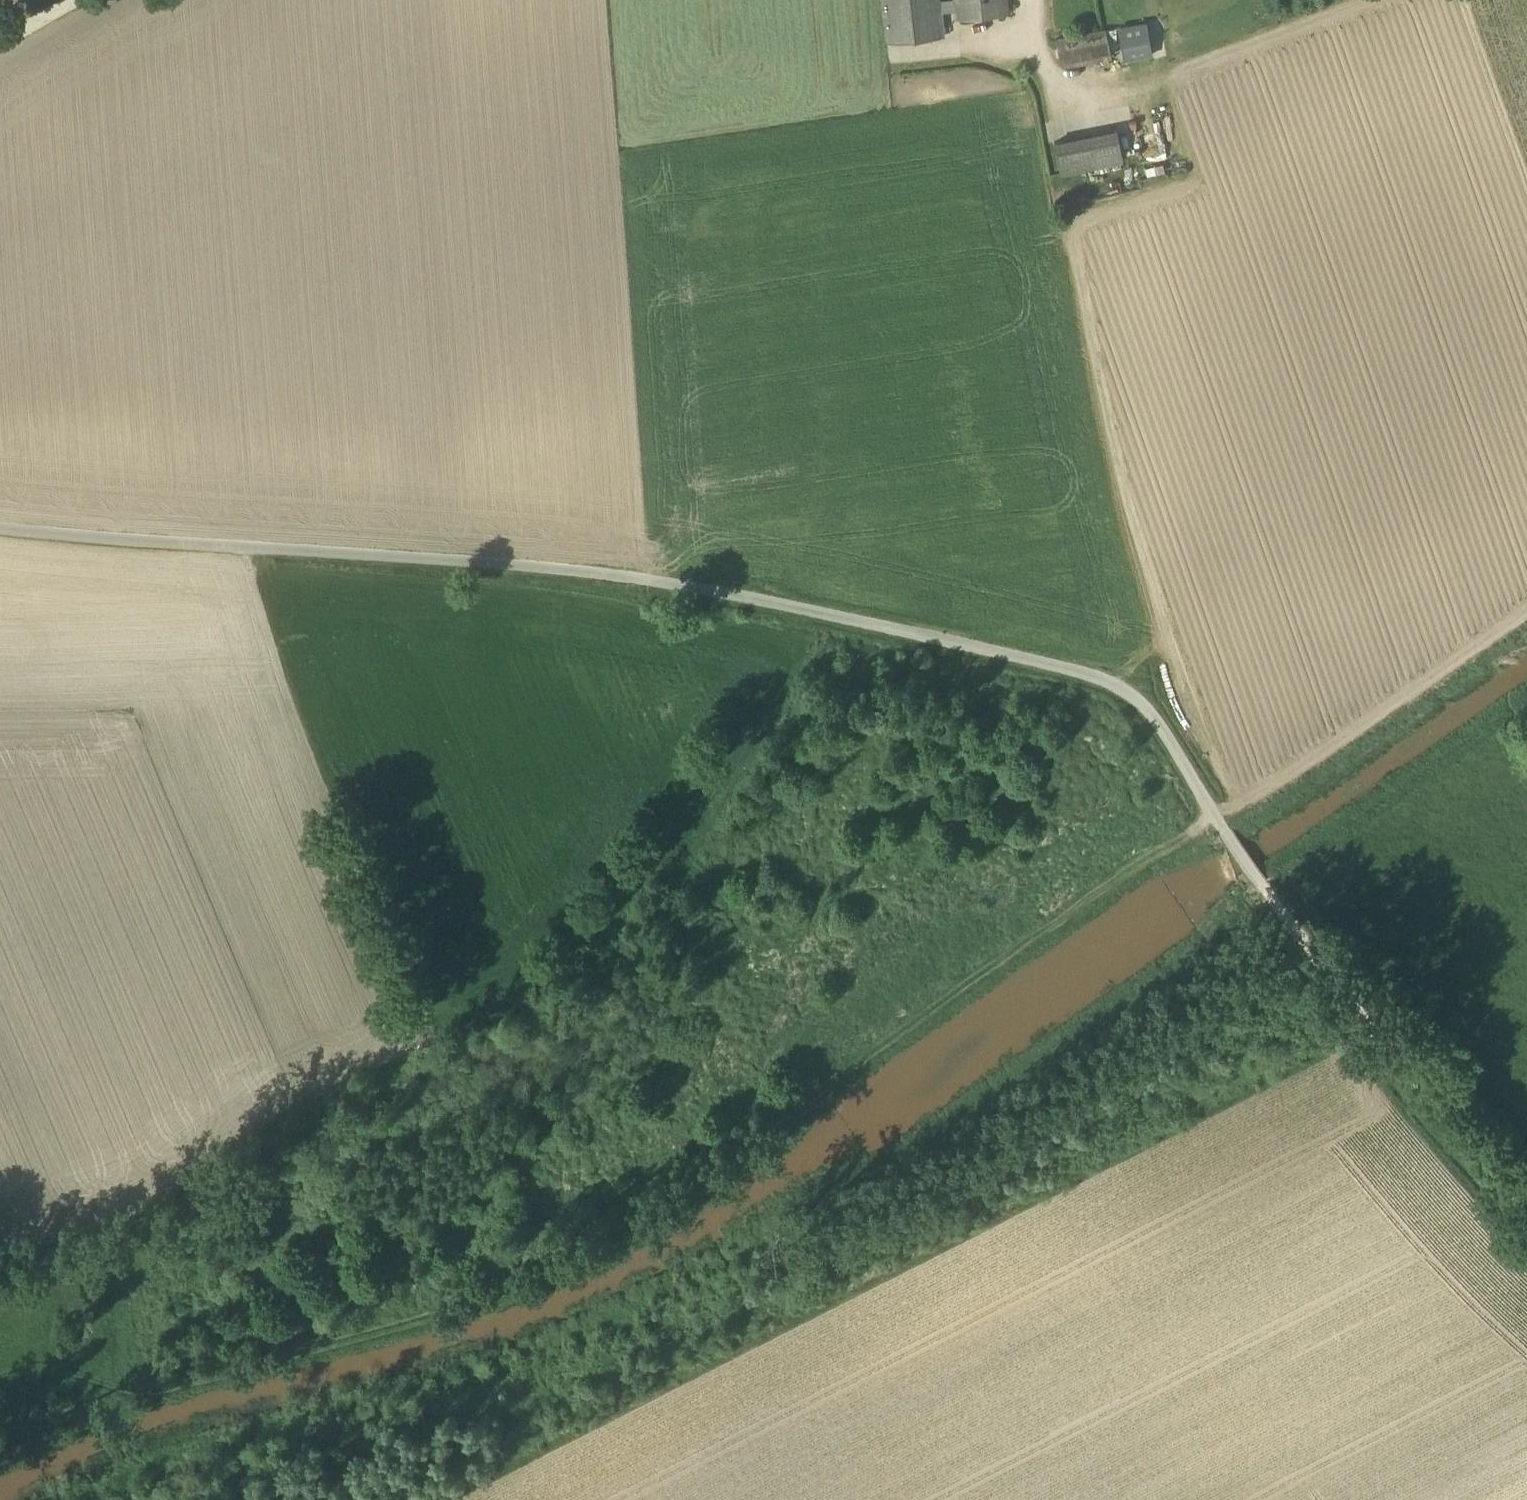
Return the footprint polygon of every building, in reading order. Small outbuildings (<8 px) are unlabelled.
[(941,0),(884,0),(889,42),(946,36),(943,13),(943,11),(957,9),(958,18),(1010,12),(1008,0),(944,0),(941,0)] [(1125,60),(1152,56),(1145,22),(1119,26),(1125,60)] [(1064,67),(1113,56),(1107,28),(1058,39),(1064,67)] [(1061,174),(1124,162),(1118,127),(1055,139),(1061,174)]
